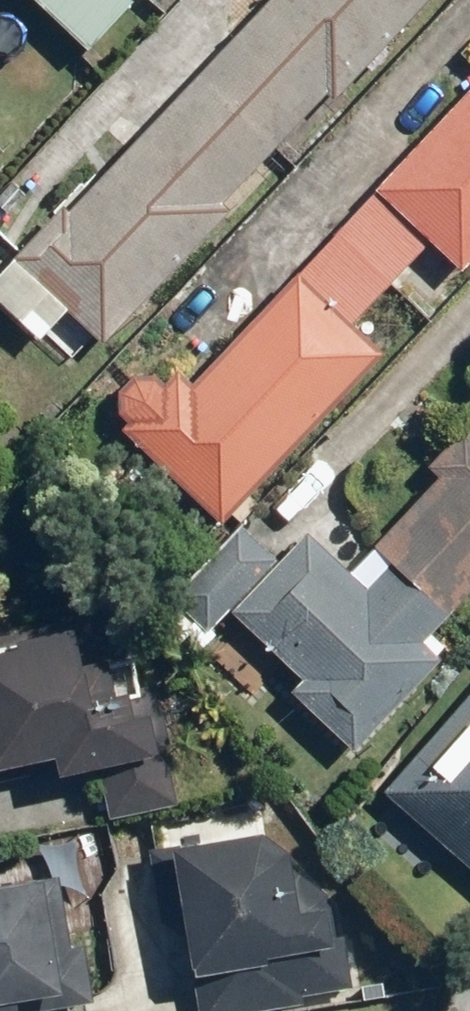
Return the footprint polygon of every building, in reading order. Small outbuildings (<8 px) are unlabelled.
[(242,201),(231,190),(337,81),(344,88),(429,0),(273,0),(75,204),(71,199),(0,272),(0,282),(50,331),(76,303),(110,336),(242,201)] [(95,43),(136,0),(50,0),(95,43)] [(384,181),(468,261),(469,259),(469,91),(384,181)] [(376,188),(303,266),(356,315),(429,236),(376,188)] [(356,315),(303,266),(198,381),(179,364),(125,422),(228,517),(387,344),(356,315)] [(380,538),(397,554),(455,609),(469,594),(469,443),(380,538)] [(211,627),(283,558),(250,523),(178,592),(211,627)] [(455,609),(397,554),(374,578),(317,524),(283,558),(239,605),(309,672),(298,683),(361,744),(449,651),(432,634),(455,609)] [(176,744),(162,678),(150,680),(143,647),(101,655),(92,613),(0,632),(0,725),(7,759),(64,747),(68,767),(176,744)] [(390,784),(469,858),(469,698),(390,784)] [(211,1010),(223,1010),(313,997),(311,987),(351,981),(337,889),(308,894),(296,817),(184,834),(211,1010)] [(101,1005),(90,939),(81,940),(68,866),(0,878),(0,998),(23,994),(26,1010),(65,1010),(101,1005)]
